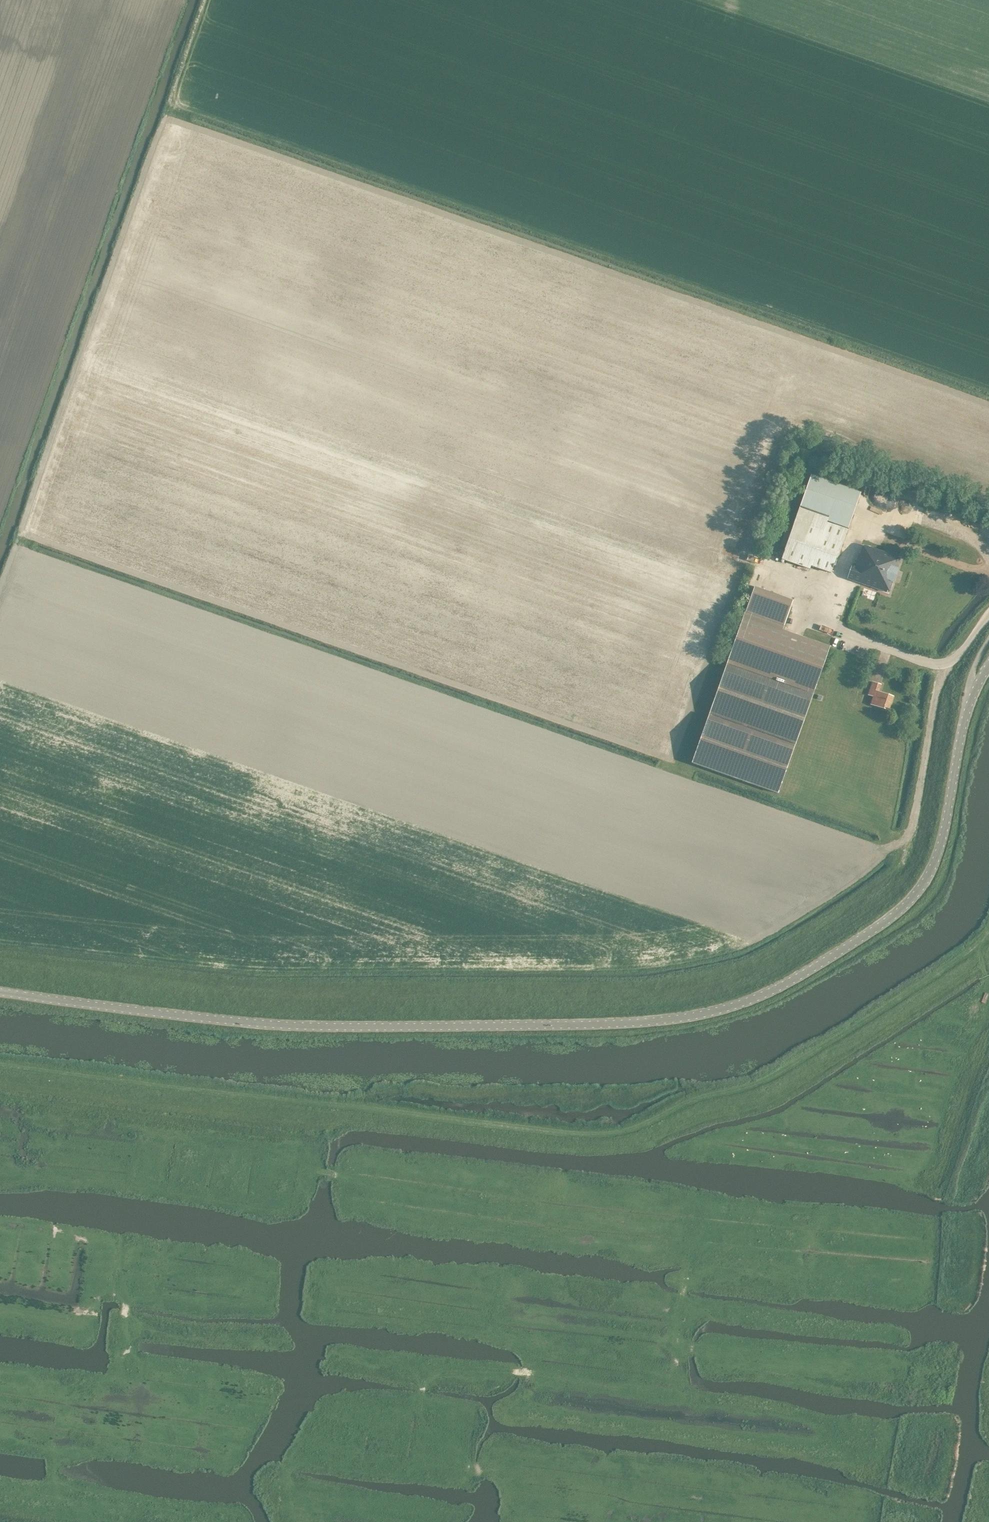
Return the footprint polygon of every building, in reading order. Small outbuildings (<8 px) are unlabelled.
[(785,547),(781,558),(809,567),(810,564),(831,571),(860,491),(810,474),(790,532),(788,539),(784,538),(783,543),(786,544),(785,547)] [(852,563),(847,577),(888,591),(892,579),(893,579),(896,568),(899,556),(863,544),(860,552),(859,552),(855,564),(852,563)] [(728,663),(693,762),(777,792),(794,744),(793,743),(794,742),(793,742),(811,693),(811,692),(812,692),(829,645),(782,629),(763,622),(773,593),(754,586),(754,587),(747,584),(743,594),(750,597),(727,662),(728,662),(727,663),(728,663)] [(870,703),(889,709),(893,696),(878,691),(881,684),(872,681),(868,694),(872,696),(870,703)]
